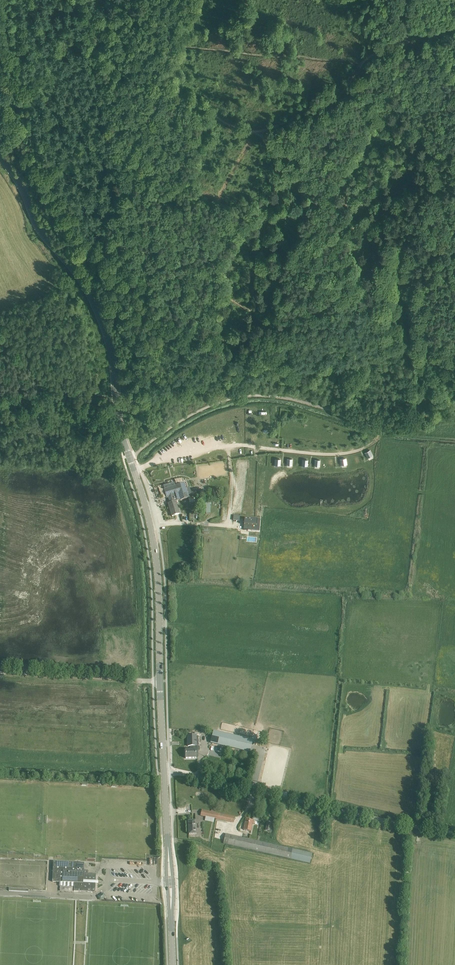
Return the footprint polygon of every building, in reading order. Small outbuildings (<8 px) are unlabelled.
[(169,497),(171,503),(175,501),(175,502),(180,500),(188,498),(184,483),(176,485),(176,486),(175,486),(174,483),(164,486),(165,490),(164,490),(167,498),(169,497)] [(179,514),(175,502),(175,501),(171,503),(168,504),(172,516),(179,514)] [(243,522),(242,530),(246,530),(247,527),(252,527),(252,528),(253,529),(255,529),(257,529),(258,520),(245,519),(245,522),(243,522)] [(214,731),(211,743),(250,752),(253,740),(214,731)] [(197,741),(197,735),(188,736),(188,746),(191,746),(191,750),(185,750),(186,758),(196,758),(196,750),(195,750),(194,746),(197,746),(197,741)] [(200,815),(234,822),(235,817),(215,812),(216,810),(212,809),(211,811),(202,809),(200,815)] [(255,821),(246,819),(243,830),(251,831),(252,825),(254,825),(255,821)] [(280,846),(226,833),(223,843),(305,862),(310,863),(312,853),(292,848),(292,849),(280,846)] [(84,863),(53,861),(52,882),(71,883),(71,886),(74,886),(74,891),(95,892),(96,874),(84,873),(84,863)]
